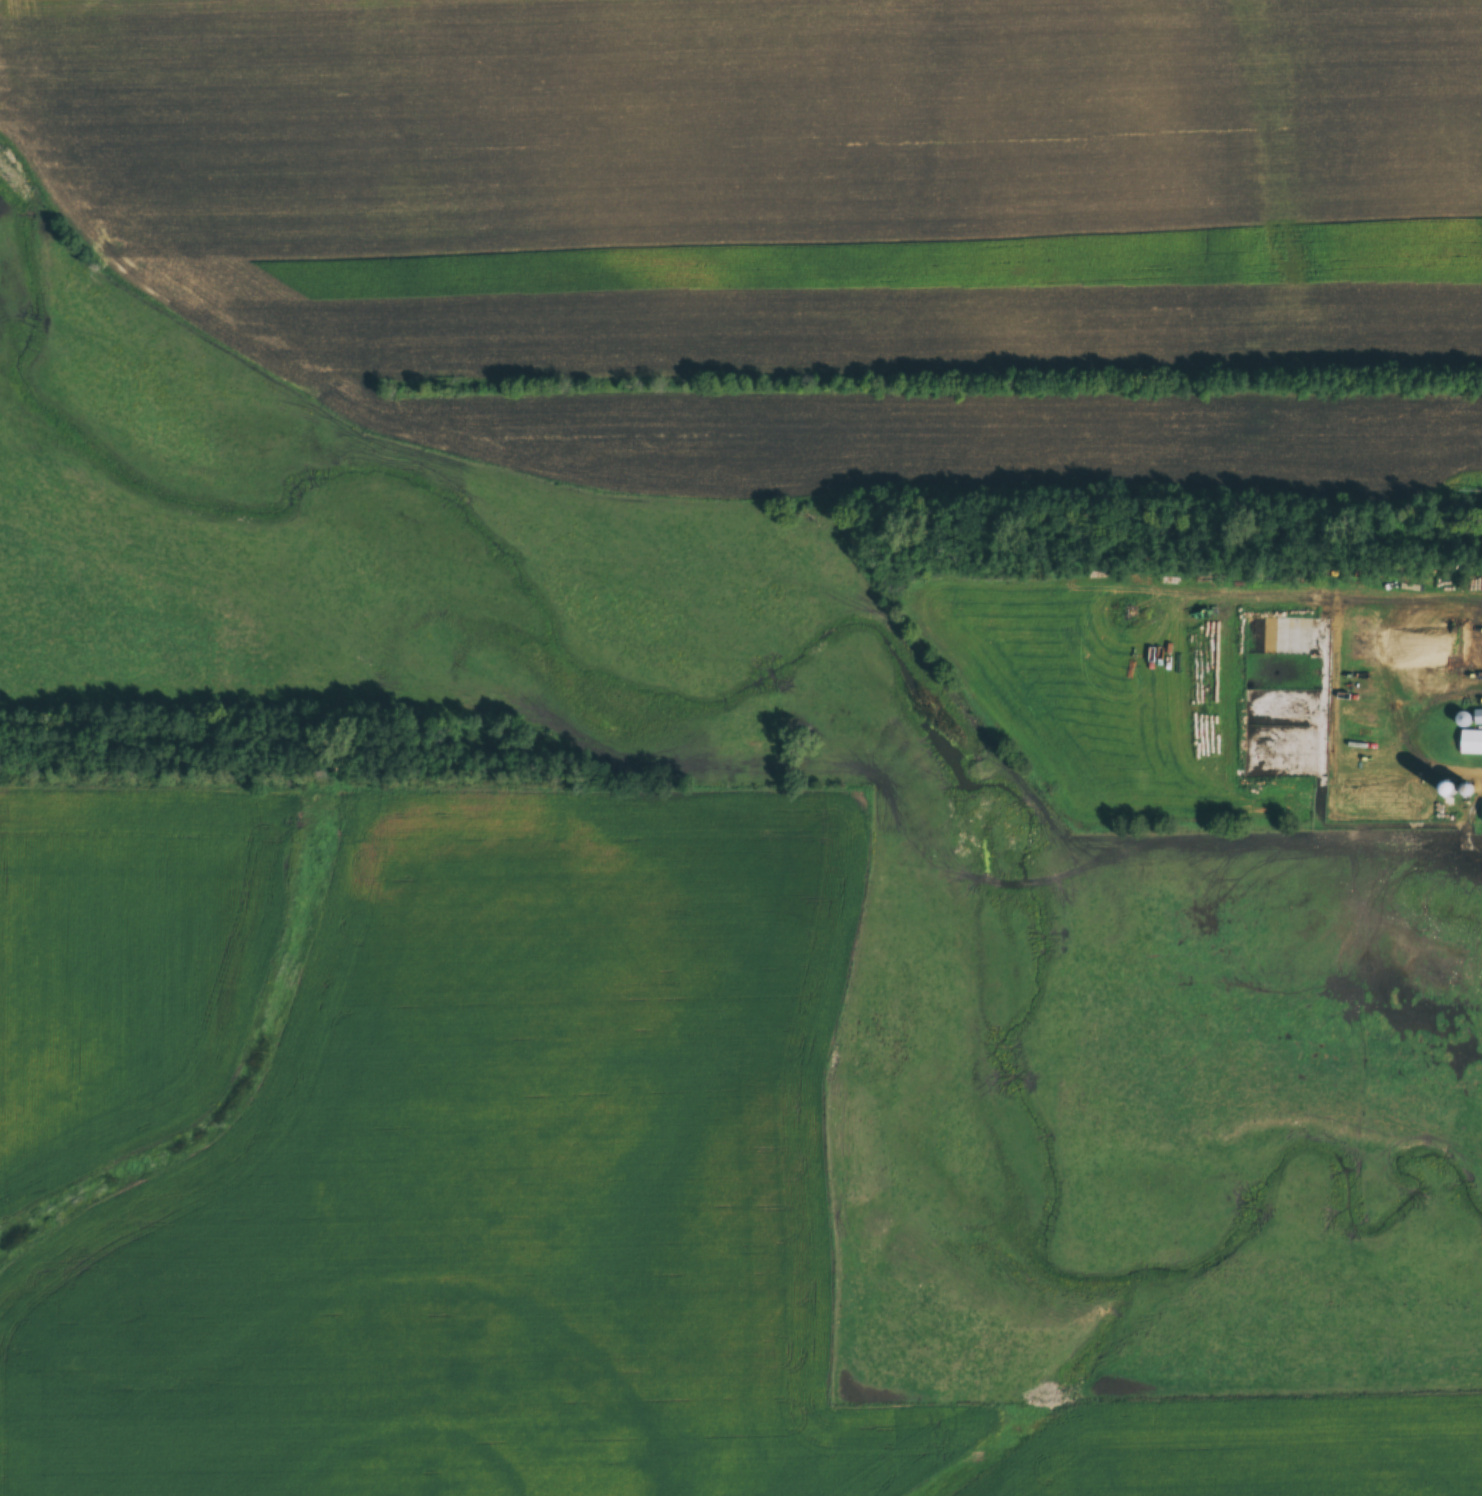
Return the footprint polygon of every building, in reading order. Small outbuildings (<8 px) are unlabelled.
[(1481,756),(1481,733),(1458,733),(1458,756),(1481,756)]
